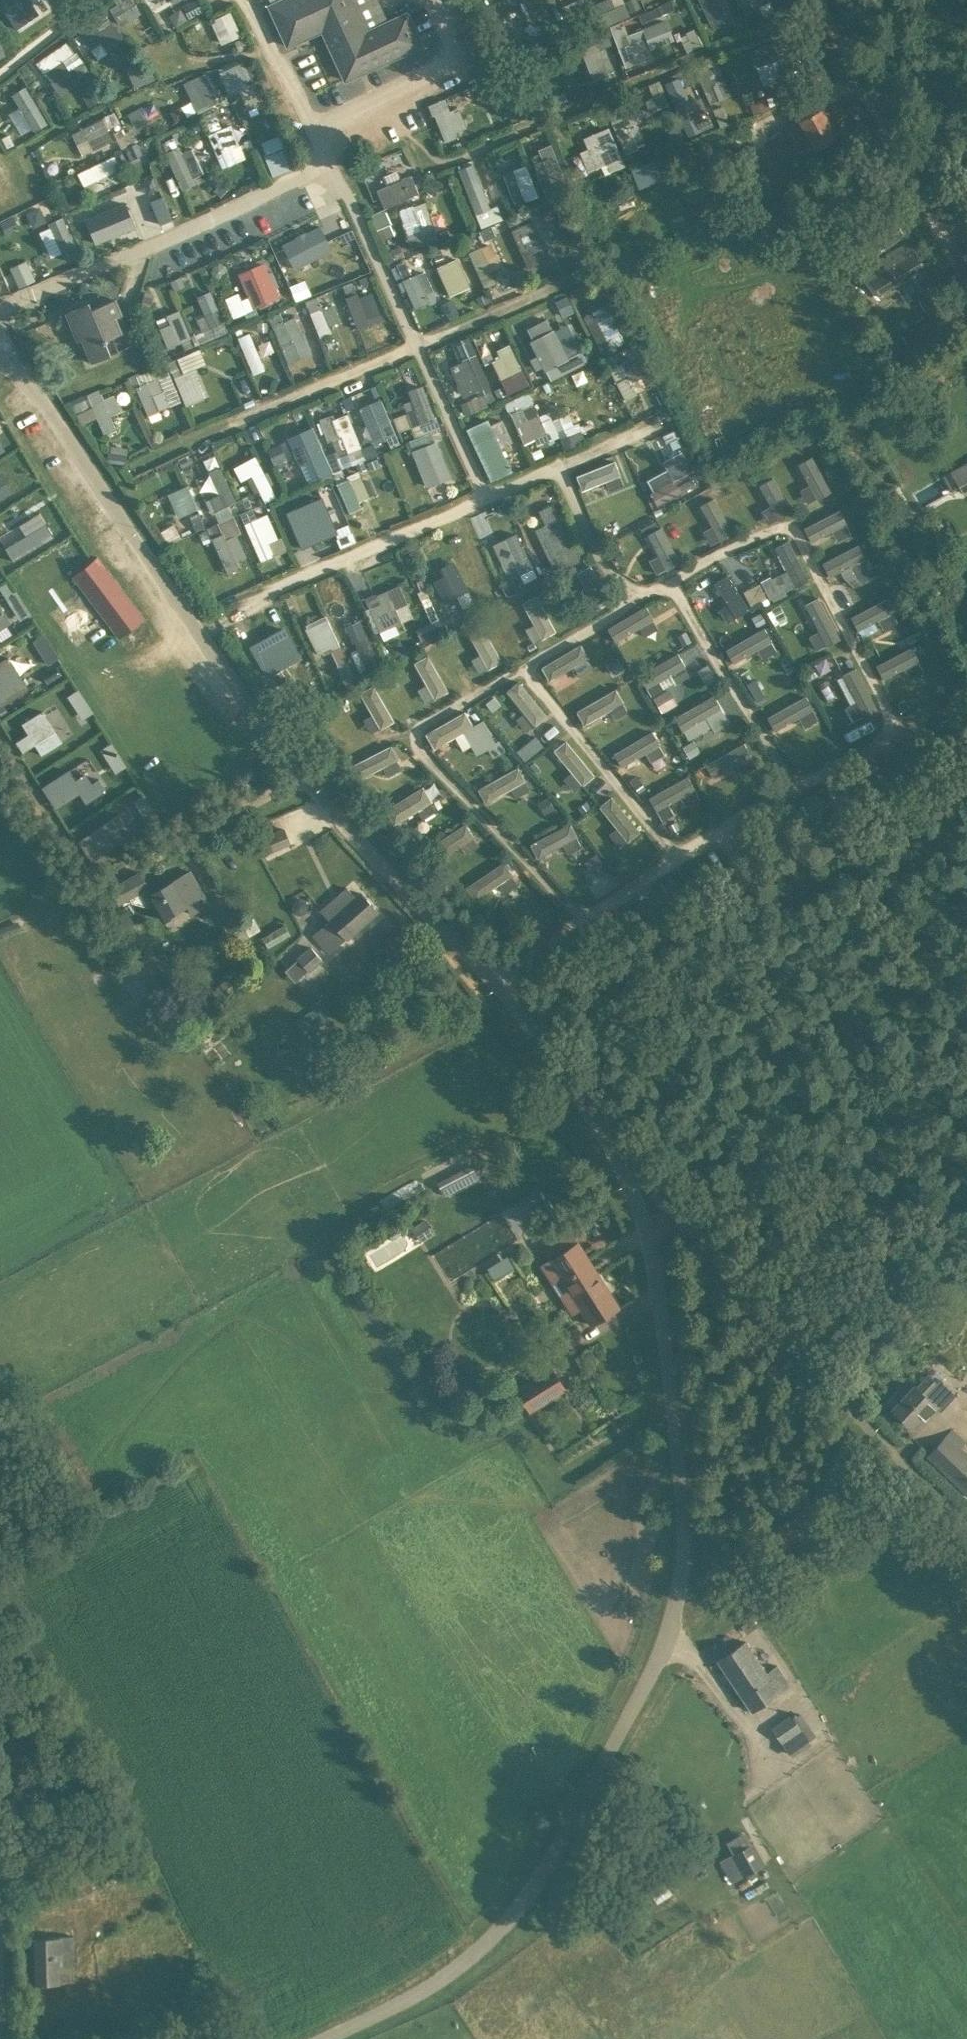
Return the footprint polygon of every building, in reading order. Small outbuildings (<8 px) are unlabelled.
[(41,12),(33,0),(0,0),(0,2),(17,27),(41,12)] [(120,24),(142,12),(135,0),(110,0),(108,1),(120,24)] [(169,12),(176,24),(202,9),(197,0),(191,0),(169,12)] [(381,0),(272,0),(270,1),(287,44),(324,30),(343,77),(426,46),(411,8),(387,17),(381,0)] [(672,13),(666,0),(623,19),(629,32),(672,13)] [(735,14),(728,0),(700,0),(711,25),(735,14)] [(744,12),(764,2),(762,0),(738,0),(744,12)] [(146,9),(130,19),(139,33),(155,23),(146,9)] [(210,19),(222,43),(243,33),(231,9),(210,19)] [(88,45),(118,29),(108,12),(78,28),(88,45)] [(643,49),(676,38),(670,18),(627,32),(623,20),(612,24),(625,66),(646,59),(643,49)] [(786,35),(751,49),(764,82),(800,67),(786,35)] [(38,60),(60,94),(91,73),(69,39),(38,60)] [(613,74),(609,43),(582,47),(586,78),(613,74)] [(229,91),(257,78),(247,57),(219,70),(229,91)] [(709,101),(731,94),(720,60),(698,67),(709,101)] [(130,70),(138,85),(156,76),(149,61),(130,70)] [(184,80),(198,109),(220,99),(206,70),(184,80)] [(666,80),(686,131),(709,122),(689,71),(666,80)] [(35,130),(49,122),(28,83),(13,92),(35,130)] [(651,110),(669,102),(664,92),(646,99),(651,110)] [(467,125),(460,105),(449,109),(445,97),(430,101),(443,140),(458,135),(456,129),(467,125)] [(610,117),(625,152),(647,143),(632,107),(610,117)] [(809,134),(817,149),(838,137),(822,107),(800,119),(803,123),(790,131),(796,142),(809,134)] [(82,153),(114,139),(104,116),(72,130),(82,153)] [(208,131),(223,166),(247,156),(232,121),(208,131)] [(610,125),(578,137),(592,172),(624,160),(610,125)] [(274,174),(294,166),(281,132),(261,140),(274,174)] [(115,151),(121,163),(144,152),(138,140),(115,151)] [(206,174),(194,144),(169,154),(181,184),(206,174)] [(540,183),(564,177),(555,144),(532,150),(540,183)] [(731,177),(763,160),(755,145),(723,161),(731,177)] [(662,152),(647,158),(656,181),(672,175),(662,152)] [(78,169),(84,184),(121,168),(115,153),(78,169)] [(527,162),(503,171),(515,203),(539,194),(527,162)] [(414,175),(378,184),(383,204),(419,195),(414,175)] [(494,177),(485,181),(496,205),(505,202),(494,177)] [(160,222),(173,217),(165,193),(152,198),(160,222)] [(409,244),(438,239),(431,200),(402,206),(409,244)] [(782,210),(777,200),(754,211),(758,221),(782,210)] [(127,201),(86,214),(95,240),(136,227),(127,201)] [(388,211),(376,214),(382,237),(395,234),(388,211)] [(39,226),(52,259),(78,249),(65,216),(39,226)] [(512,226),(525,261),(548,253),(536,218),(512,226)] [(870,236),(879,251),(905,234),(895,219),(870,236)] [(731,221),(729,222),(722,226),(729,237),(738,232),(731,221)] [(322,222),(283,241),(295,267),(334,248),(322,222)] [(498,279),(493,268),(503,264),(491,240),(468,251),(485,285),(498,279)] [(917,293),(936,322),(955,309),(936,280),(935,281),(927,269),(928,268),(910,241),(865,271),(883,298),(919,274),(927,286),(917,293)] [(437,264),(450,294),(472,285),(458,255),(437,264)] [(392,266),(399,279),(414,272),(406,258),(392,266)] [(19,286),(36,279),(28,259),(11,266),(19,286)] [(234,316),(281,298),(266,260),(236,271),(243,289),(226,295),(234,316)] [(427,269),(403,277),(412,307),(437,299),(427,269)] [(207,339),(229,330),(213,289),(198,295),(206,315),(199,318),(207,339)] [(357,290),(345,295),(359,328),(383,318),(373,293),(360,298),(357,290)] [(335,303),(322,308),(317,295),(306,299),(317,330),(342,322),(335,303)] [(93,361),(120,350),(114,336),(122,333),(116,317),(122,315),(118,305),(116,298),(92,308),(90,302),(67,311),(79,340),(84,338),(93,361)] [(588,312),(607,346),(625,336),(607,302),(588,312)] [(184,308),(168,310),(170,323),(163,324),(166,342),(189,338),(184,308)] [(280,311),(269,316),(289,362),(312,352),(297,315),(284,321),(280,311)] [(589,361),(583,348),(568,355),(551,315),(527,325),(549,378),(589,361)] [(251,330),(238,335),(253,373),(266,368),(251,330)] [(469,396),(460,399),(464,411),(494,401),(472,334),(450,342),(469,396)] [(507,392),(530,382),(512,344),(489,355),(507,392)] [(200,346),(132,376),(148,414),(185,398),(187,404),(209,394),(197,366),(207,361),(200,346)] [(625,398),(638,392),(632,379),(645,373),(637,355),(611,367),(625,398)] [(395,414),(400,434),(437,425),(427,382),(412,386),(418,408),(395,414)] [(116,392),(104,397),(100,387),(89,391),(104,434),(117,429),(111,413),(122,409),(116,392)] [(528,390),(505,401),(524,441),(547,429),(528,390)] [(383,396),(360,404),(374,441),(396,433),(383,396)] [(334,451),(328,453),(334,469),(367,457),(349,409),(322,419),(334,451)] [(469,425),(489,479),(512,470),(492,416),(469,425)] [(504,417),(494,420),(503,444),(512,440),(504,417)] [(314,425),(289,435),(308,480),(332,470),(314,425)] [(440,439),(414,446),(424,485),(450,478),(440,439)] [(269,450),(279,465),(293,456),(283,440),(269,450)] [(650,491),(662,510),(704,485),(682,448),(663,460),(673,477),(650,491)] [(256,454),(237,464),(259,504),(278,493),(256,454)] [(799,461),(817,497),(832,490),(814,454),(799,461)] [(618,460),(578,471),(582,487),(608,481),(610,486),(624,482),(618,460)] [(224,464),(211,468),(219,493),(210,496),(213,507),(235,501),(224,464)] [(952,473),(964,493),(966,491),(966,464),(952,473)] [(372,495),(379,492),(370,468),(362,471),(372,495)] [(338,482),(349,507),(371,498),(360,473),(338,482)] [(780,518),(794,510),(774,475),(760,483),(780,518)] [(212,477),(201,481),(207,496),(218,491),(212,477)] [(167,490),(177,516),(199,508),(190,482),(167,490)] [(302,546),(340,531),(324,493),(286,509),(302,546)] [(704,529),(710,543),(734,533),(718,495),(703,502),(713,525),(704,529)] [(558,501),(542,507),(547,524),(538,527),(552,567),(577,559),(558,501)] [(804,524),(810,539),(834,529),(838,537),(852,531),(842,508),(804,524)] [(245,511),(258,559),(284,551),(273,510),(254,515),(252,509),(245,511)] [(239,566),(235,558),(248,553),(232,514),(219,520),(224,531),(212,536),(227,571),(239,566)] [(664,524),(649,531),(659,553),(650,558),(657,572),(681,561),(664,524)] [(493,540),(513,586),(538,575),(518,529),(493,540)] [(767,553),(778,574),(760,582),(769,600),(812,579),(793,540),(767,553)] [(830,575),(844,569),(852,587),(875,577),(861,543),(823,559),(830,575)] [(120,637),(129,631),(145,619),(99,557),(74,576),(120,637)] [(456,558),(442,564),(446,574),(434,579),(442,600),(459,594),(462,604),(472,601),(456,558)] [(730,571),(716,579),(728,602),(721,606),(728,620),(750,608),(730,571)] [(402,582),(365,594),(376,629),(413,617),(402,582)] [(536,639),(557,630),(540,592),(524,599),(534,623),(529,625),(536,639)] [(829,644),(843,637),(820,595),(807,602),(829,644)] [(889,597),(851,613),(857,628),(895,612),(889,597)] [(0,606),(0,632),(9,628),(0,606)] [(651,606),(608,622),(615,639),(642,628),(645,634),(659,629),(651,606)] [(322,663),(345,652),(327,613),(304,624),(322,663)] [(426,640),(443,621),(435,613),(417,632),(426,640)] [(472,626),(487,667),(501,661),(487,621),(472,626)] [(286,623),(250,642),(269,676),(304,657),(286,623)] [(726,645),(733,661),(760,649),(763,656),(779,649),(768,626),(726,645)] [(46,632),(34,638),(47,662),(59,656),(46,632)] [(582,642),(542,665),(550,677),(575,663),(581,673),(595,665),(582,642)] [(909,675),(924,669),(915,645),(876,661),(883,677),(906,667),(909,675)] [(679,650),(640,673),(652,694),(691,671),(679,650)] [(415,660),(436,697),(450,689),(430,652),(415,660)] [(30,686),(10,654),(0,660),(0,705),(30,686)] [(703,679),(715,675),(707,657),(696,662),(703,679)] [(556,688),(580,676),(575,666),(551,677),(556,688)] [(837,676),(857,718),(879,708),(858,666),(837,676)] [(534,725),(549,712),(520,679),(506,691),(534,725)] [(362,690),(382,727),(396,719),(376,682),(362,690)] [(65,696),(82,723),(96,714),(79,687),(65,696)] [(655,694),(661,710),(677,703),(671,687),(655,694)] [(584,721),(611,711),(613,716),(628,711),(620,688),(577,705),(584,721)] [(717,693),(675,714),(687,738),(713,725),(715,730),(731,723),(717,693)] [(774,728),(802,716),(806,725),(820,719),(809,694),(767,712),(774,728)] [(43,708),(23,722),(33,737),(43,753),(64,739),(43,708)] [(427,730),(435,746),(456,735),(463,749),(473,744),(478,753),(498,743),(485,717),(475,723),(468,709),(427,730)] [(648,752),(651,759),(665,753),(656,731),(614,748),(621,763),(648,752)] [(536,734),(517,749),(526,760),(545,744),(536,734)] [(584,783),(597,773),(568,736),(555,746),(584,783)] [(743,771),(759,763),(745,739),(706,762),(713,775),(737,761),(743,771)] [(393,742),(357,761),(365,775),(401,756),(393,742)] [(521,766),(479,784),(485,799),(512,788),(515,796),(531,789),(521,766)] [(104,791),(91,769),(76,778),(70,768),(42,785),(55,806),(80,791),(87,802),(104,791)] [(649,793),(661,819),(675,813),(669,801),(683,795),(687,804),(701,798),(691,775),(649,793)] [(385,805),(393,822),(434,800),(426,784),(385,805)] [(601,803),(617,826),(611,831),(620,844),(641,831),(616,793),(601,803)] [(92,860),(125,838),(117,827),(127,821),(120,811),(78,840),(92,860)] [(564,844),(568,852),(584,844),(571,820),(531,841),(540,857),(564,844)] [(448,852),(477,837),(469,822),(440,837),(448,852)] [(285,828),(262,837),(268,852),(291,843),(285,828)] [(597,852),(585,861),(592,871),(605,861),(597,852)] [(504,889),(518,885),(510,862),(468,876),(474,895),(502,885),(504,889)] [(189,903),(194,912),(209,903),(190,870),(149,894),(146,888),(150,886),(141,871),(110,888),(119,904),(130,897),(133,902),(149,906),(154,903),(163,919),(189,903)] [(349,886),(322,911),(329,920),(313,934),(329,953),(378,910),(362,892),(357,896),(349,886)] [(235,911),(222,918),(237,943),(249,936),(235,911)] [(297,957),(298,959),(308,970),(309,971),(322,959),(310,946),(297,957)] [(306,1032),(328,1017),(319,1003),(297,1018),(306,1032)] [(480,1177),(473,1163),(437,1181),(444,1195),(480,1177)] [(433,1233),(424,1218),(412,1225),(421,1240),(433,1233)] [(543,1248),(561,1277),(553,1282),(571,1311),(580,1306),(591,1324),(619,1306),(571,1231),(543,1248)] [(494,1275),(514,1266),(510,1256),(490,1265),(494,1275)] [(552,1366),(517,1388),(531,1410),(566,1388),(552,1366)] [(919,1386),(916,1383),(893,1408),(912,1425),(923,1414),(926,1417),(938,1405),(928,1396),(940,1383),(930,1374),(919,1386)] [(945,1435),(928,1454),(966,1490),(966,1441),(953,1428),(946,1436),(945,1435)] [(778,1598),(786,1607),(797,1598),(790,1588),(778,1598)] [(752,1710),(792,1683),(778,1662),(766,1671),(746,1640),(718,1659),(752,1710)] [(794,1717),(792,1714),(773,1728),(790,1752),(809,1738),(802,1728),(809,1723),(801,1712),(794,1717)] [(668,1825),(677,1833),(684,1826),(675,1817),(668,1825)] [(722,1860),(733,1881),(765,1864),(753,1843),(722,1860)] [(662,1869),(658,1863),(651,1867),(654,1873),(662,1869)] [(33,1982),(43,1981),(75,1980),(74,1934),(31,1936),(33,1982)]
